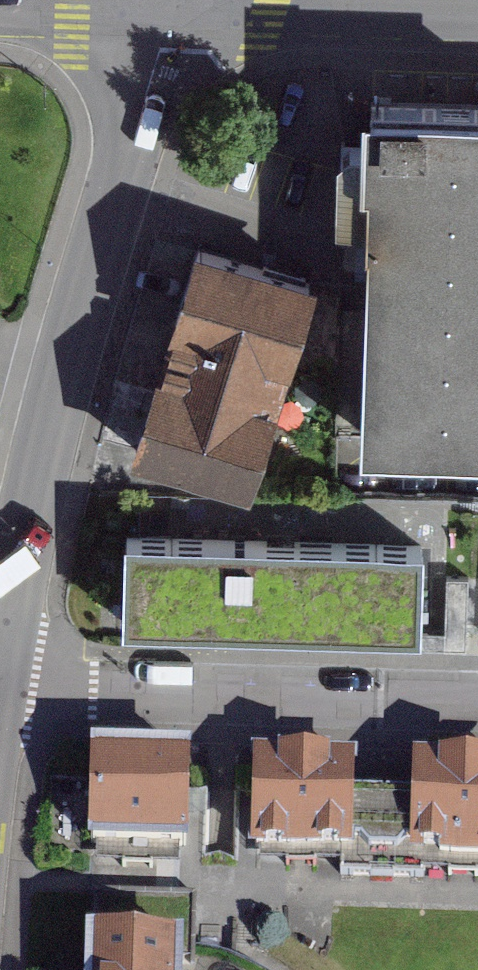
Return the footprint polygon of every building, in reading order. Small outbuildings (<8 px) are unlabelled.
[(363,81),(363,108),(343,108),(342,174),(365,175),(364,435),(477,440),(477,84),(363,81)] [(328,272),(187,237),(129,468),(271,503),(328,272)] [(454,528),(127,524),(126,630),(452,634),(454,528)] [(235,749),(100,747),(98,825),(234,827),(235,749)] [(388,751),(262,748),(260,840),(386,843),(388,751)] [(438,753),(436,846),(477,847),(477,754),(438,753)] [(92,924),(91,969),(181,969),(180,930),(92,924)]
